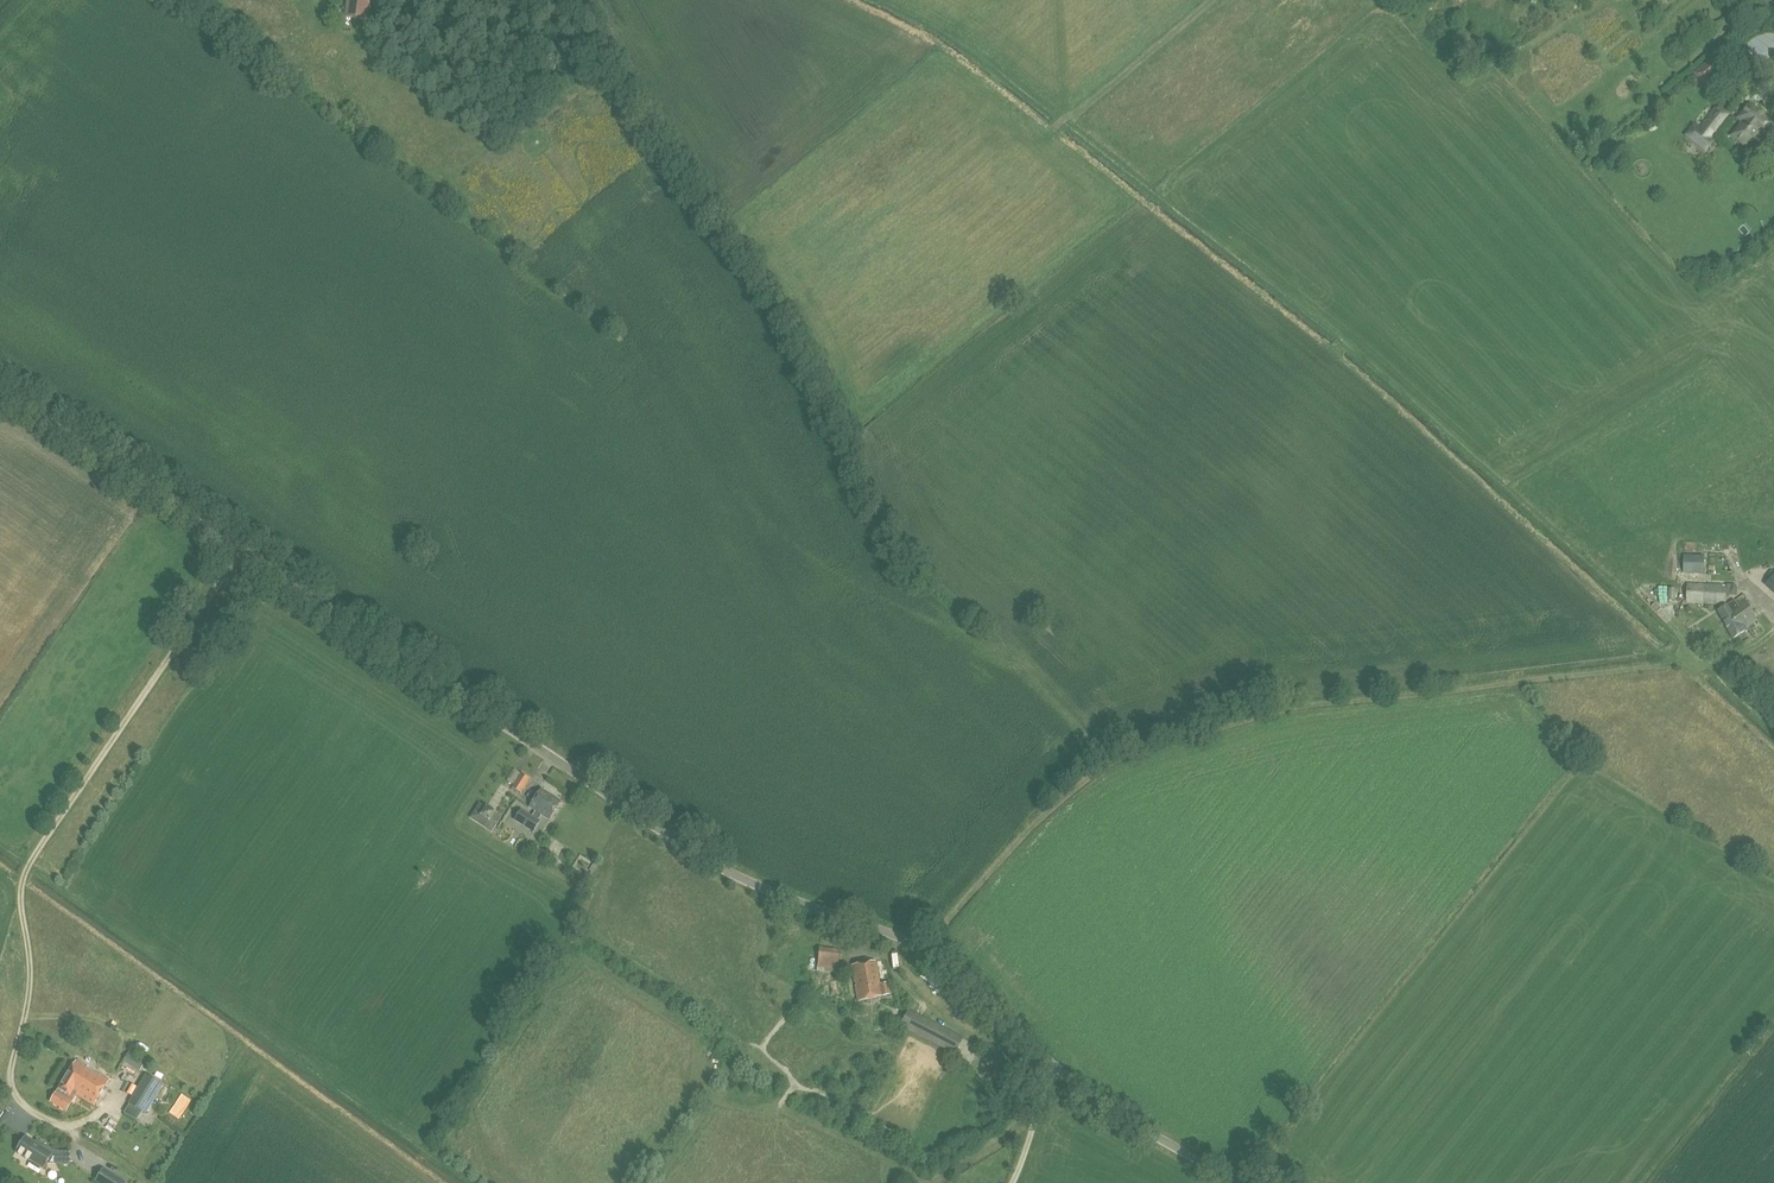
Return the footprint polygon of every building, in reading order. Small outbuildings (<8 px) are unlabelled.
[(368,20),(371,0),(347,0),(345,17),(368,20)] [(1765,8),(1762,3),(1755,8),(1758,13),(1765,8)] [(1714,64),(1697,70),(1701,79),(1718,73),(1714,64)] [(1697,129),(1699,130),(1698,131),(1704,136),(1711,141),(1732,115),(1719,105),(1718,106),(1717,104),(1697,129)] [(1748,148),(1750,146),(1749,145),(1753,140),(1754,141),(1761,132),(1766,136),(1773,125),(1773,124),(1749,105),(1740,116),(1745,119),(1732,136),(1748,148)] [(1684,555),(1684,572),(1703,573),(1704,556),(1684,555)] [(1773,572),(1764,585),(1773,592),(1773,573),(1773,572)] [(1687,603),(1727,605),(1727,585),(1688,583),(1687,603)] [(1718,611),(1734,638),(1749,630),(1747,626),(1758,620),(1744,595),(1735,601),(1718,611)] [(511,787),(522,793),(530,779),(515,769),(507,780),(513,784),(511,787)] [(514,820),(533,832),(540,821),(538,820),(542,815),(550,820),(561,801),(541,788),(530,807),(535,810),(531,815),(521,809),(514,820)] [(501,816),(480,802),(471,816),(491,830),(501,816)] [(827,967),(838,968),(840,950),(820,947),(817,966),(827,967)] [(892,956),(889,963),(898,967),(902,960),(892,956)] [(852,966),(859,1001),(890,995),(888,983),(880,984),(876,962),(852,966)] [(899,1026),(954,1055),(963,1038),(908,1009),(899,1026)] [(781,1024),(769,1035),(776,1042),(788,1031),(781,1024)] [(123,1061),(140,1071),(146,1060),(130,1050),(123,1061)] [(52,1102),(67,1111),(76,1094),(94,1104),(109,1079),(76,1060),(52,1102)] [(129,1105),(145,1114),(162,1085),(146,1075),(129,1105)] [(6,1111),(0,1122),(4,1125),(10,1114),(6,1111)] [(148,1114),(147,1122),(156,1123),(157,1115),(148,1114)] [(31,1164),(39,1169),(41,1167),(44,1169),(52,1156),(59,1160),(59,1164),(71,1164),(71,1151),(55,1150),(43,1143),(42,1146),(25,1136),(15,1152),(32,1162),(31,1164)] [(95,1181),(98,1182),(126,1182),(127,1182),(103,1168),(95,1181)]
